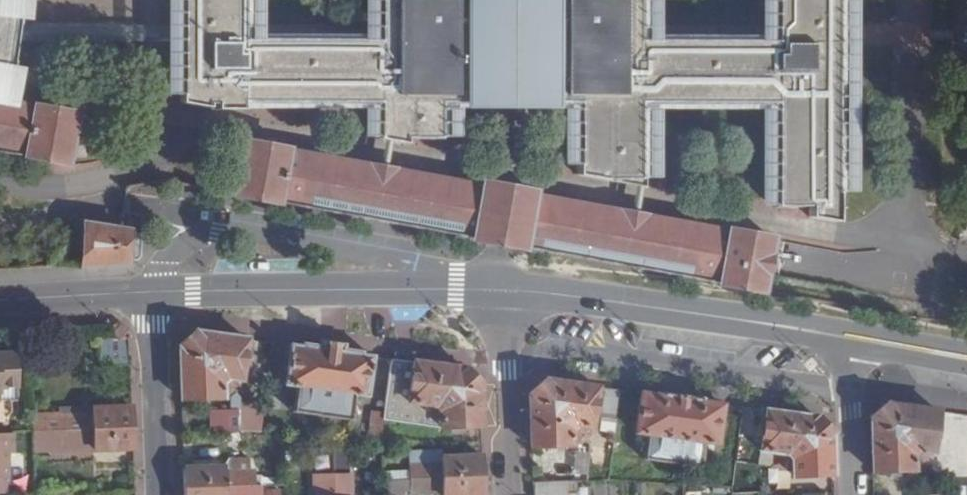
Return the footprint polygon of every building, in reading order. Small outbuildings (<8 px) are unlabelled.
[(66,160),(75,107),(13,96),(18,65),(9,64),(2,63),(10,19),(16,20),(23,21),(26,0),(0,0),(0,148),(66,160)] [(180,22),(180,41),(180,104),(204,108),(204,104),(216,104),(216,109),(239,109),(240,102),(375,102),(376,139),(400,144),(400,138),(410,138),(411,139),(436,140),(436,105),(464,106),(464,85),(546,85),(546,106),(573,106),(573,176),(600,181),(600,177),(606,177),(606,179),(632,179),(632,104),(769,105),(769,205),(788,205),(803,206),(803,219),(829,224),(830,0),(769,0),(769,45),(633,44),(634,0),(546,0),(546,4),(464,4),(464,0),(375,0),(376,43),(239,43),(239,0),(180,0),(180,22)] [(2,63),(9,64),(12,41),(15,25),(16,20),(10,19),(2,63)] [(28,25),(15,25),(12,41),(180,41),(180,22),(28,21),(28,25)] [(546,112),(546,106),(546,85),(464,85),(464,106),(464,111),(546,112)] [(500,243),(901,316),(910,267),(906,266),(905,254),(773,231),(769,238),(244,142),(234,195),(283,204),(465,237),(500,243)] [(130,231),(120,229),(83,222),(83,228),(71,228),(71,235),(70,262),(80,263),(81,266),(128,264),(130,231)] [(121,324),(115,324),(115,330),(123,337),(130,338),(130,331),(121,324)] [(196,332),(180,344),(183,400),(225,399),(225,412),(210,412),(211,431),(237,430),(259,432),(263,405),(241,401),(243,381),(249,340),(196,332)] [(101,367),(131,366),(130,341),(100,342),(101,367)] [(316,342),(315,350),(349,354),(350,347),(316,342)] [(315,350),(291,346),(286,387),(299,390),(297,411),(349,417),(353,395),(366,396),(372,358),(349,354),(315,350)] [(0,354),(0,388),(17,388),(16,353),(0,354)] [(468,371),(392,360),(385,413),(384,420),(438,430),(481,428),(480,384),(468,371)] [(546,380),(528,394),(531,449),(572,447),(573,434),(578,427),(593,430),(594,420),(616,423),(620,390),(546,380)] [(723,405),(641,393),(635,435),(647,437),(644,459),(701,468),(705,445),(717,446),(723,405)] [(933,454),(940,410),(889,402),(870,418),(872,473),(915,472),(914,457),(920,452),(933,454)] [(31,414),(32,432),(133,429),(132,408),(87,409),(87,407),(60,408),(60,413),(31,414)] [(384,420),(385,413),(372,411),(368,438),(381,439),(384,420)] [(817,417),(766,411),(761,452),(786,455),(791,461),(792,478),(834,475),(832,433),(817,417)] [(100,451),(134,450),(133,429),(32,432),(33,448),(54,447),(54,452),(86,451),(86,446),(99,445),(100,451)] [(7,494),(7,479),(8,479),(7,452),(14,452),(14,433),(0,434),(0,494),(1,494),(7,494)] [(752,438),(739,437),(733,488),(759,488),(760,466),(749,465),(752,438)] [(483,478),(482,455),(441,456),(441,451),(409,452),(411,480),(483,478)] [(225,471),(250,470),(250,459),(229,459),(225,465),(225,467),(225,471)] [(225,467),(185,468),(185,488),(255,486),(255,470),(250,470),(225,471),(225,467)] [(333,475),(334,494),(350,494),(350,474),(333,475)] [(333,475),(313,475),(313,494),(334,494),(333,475)] [(483,478),(411,480),(395,481),(396,494),(484,494),(483,478)] [(532,482),(532,494),(567,494),(566,481),(532,482)] [(186,494),(264,494),(264,485),(255,486),(185,488),(186,494)] [(280,485),(264,485),(264,494),(280,494),(280,485)]
